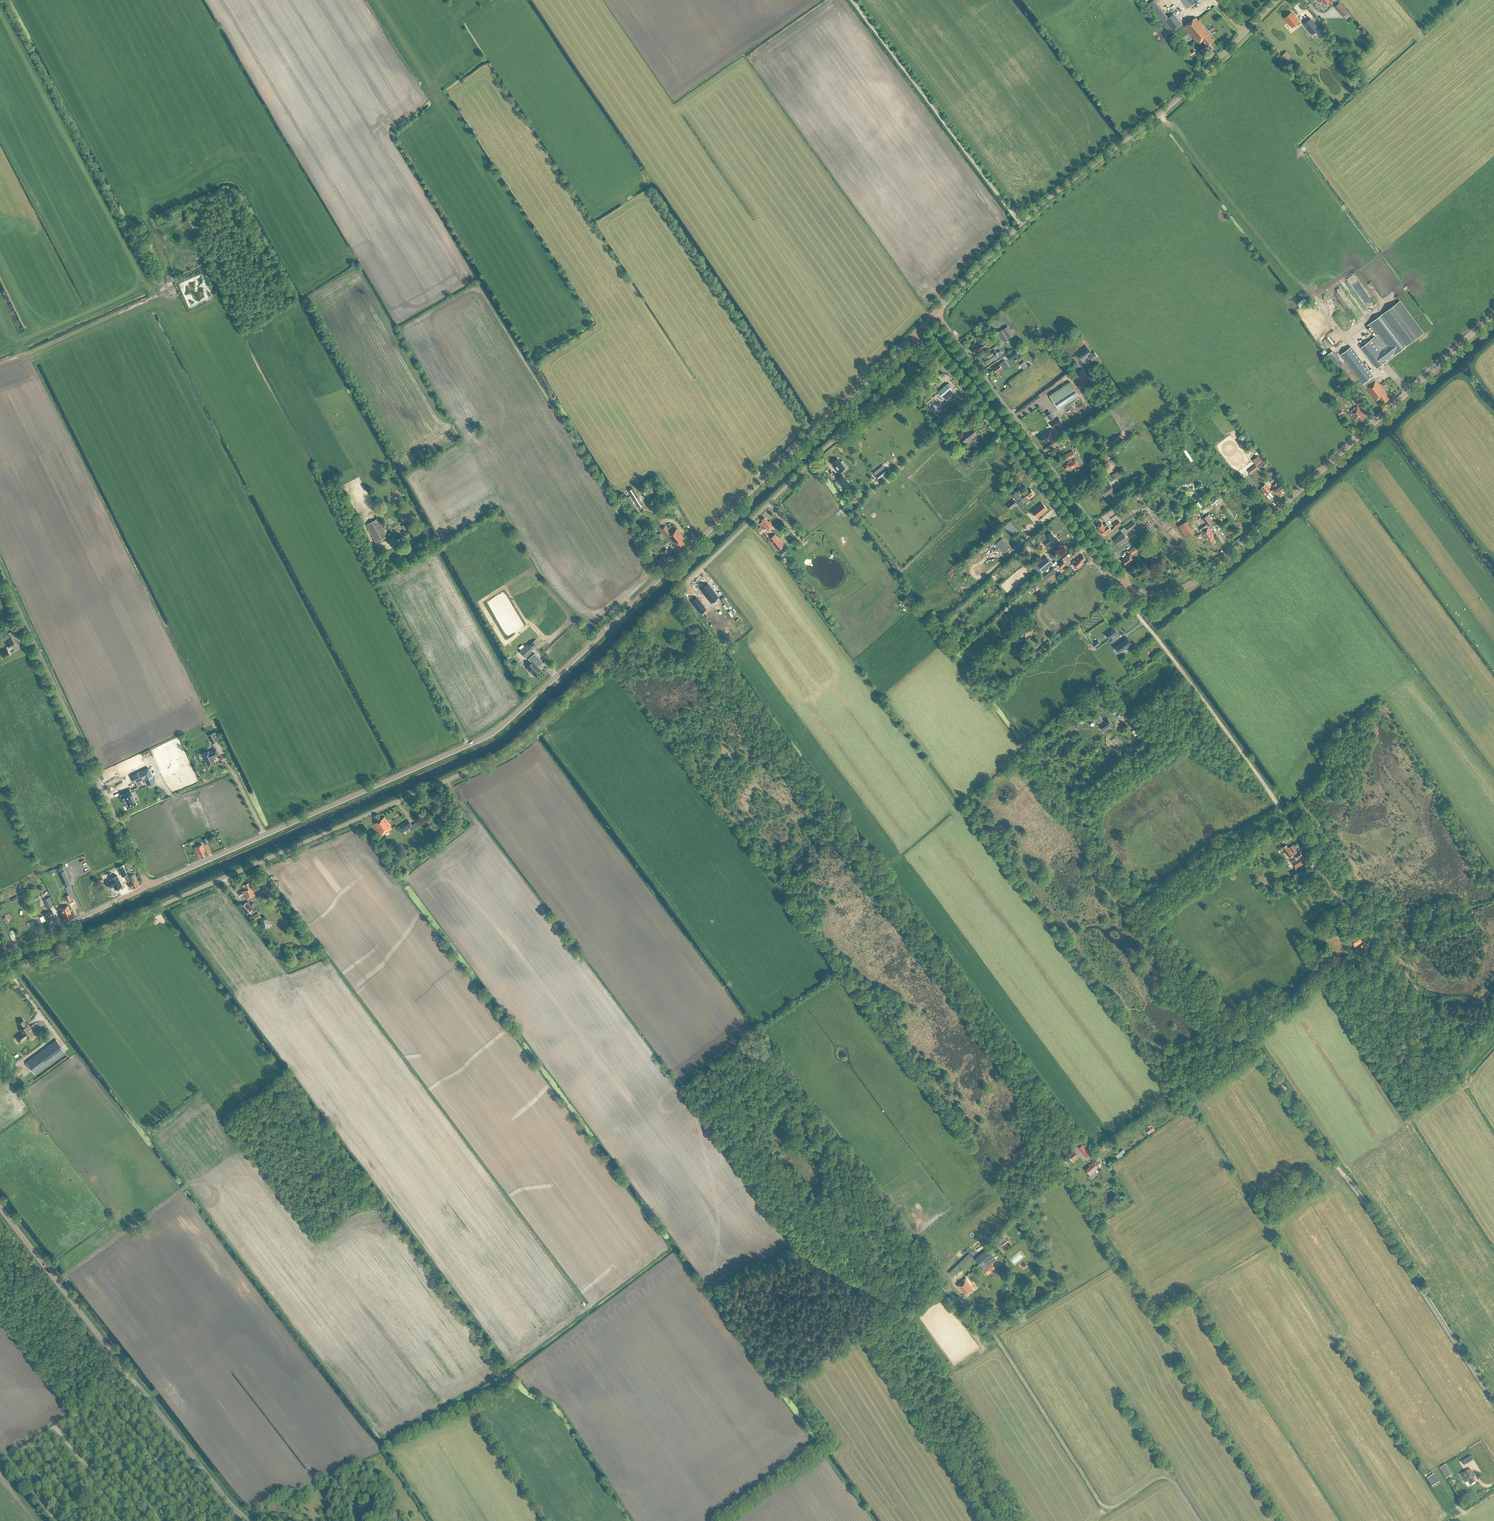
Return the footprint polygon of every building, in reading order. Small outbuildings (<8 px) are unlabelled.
[(1161,6),(1164,8),(1163,9),(1166,14),(1169,11),(1168,10),(1180,0),(1168,0),(1161,6)] [(1343,16),(1348,12),(1339,2),(1335,6),(1343,16)] [(1175,30),(1188,20),(1179,9),(1171,16),(1172,18),(1168,21),(1175,30)] [(1291,13),(1285,18),(1292,27),(1299,22),(1291,13)] [(1214,40),(1211,36),(1212,36),(1196,16),(1185,26),(1199,43),(1203,40),(1208,46),(1214,40)] [(1319,28),(1311,18),(1303,23),(1311,34),(1319,28)] [(1286,51),(1281,55),(1287,61),(1291,56),(1286,51)] [(1373,281),(1378,293),(1382,291),(1379,282),(1377,283),(1376,280),(1373,281)] [(1379,334),(1376,336),(1365,344),(1361,347),(1377,368),(1424,333),(1400,301),(1371,323),(1379,334)] [(998,332),(1004,341),(1014,335),(1008,326),(998,332)] [(1365,331),(1360,336),(1364,340),(1369,335),(1365,331)] [(980,352),(990,346),(985,338),(971,347),(974,353),(979,350),(980,352)] [(1091,353),(1088,349),(1086,346),(1081,350),(1082,351),(1078,354),(1080,358),(1081,358),(1082,359),(1091,353)] [(1389,399),(1386,394),(1387,394),(1376,380),(1351,346),(1341,354),(1366,387),(1376,401),(1379,398),(1383,403),(1389,399)] [(1007,355),(1010,360),(1018,354),(1015,349),(1007,355)] [(987,364),(999,356),(995,350),(983,357),(987,364)] [(1092,361),(1098,356),(1094,352),(1089,356),(1092,361)] [(1009,367),(1005,360),(999,364),(993,368),(996,372),(998,370),(1000,373),(1009,367)] [(1082,369),(1077,373),(1086,385),(1091,381),(1082,369)] [(1050,396),(1058,408),(1079,394),(1071,382),(1050,396)] [(943,397),(944,396),(947,399),(953,393),(950,390),(952,389),(948,384),(938,392),(943,397)] [(1361,421),(1366,417),(1357,405),(1349,412),(1355,419),(1358,417),(1361,421)] [(959,410),(956,408),(943,419),(945,422),(959,410)] [(1054,427),(1062,422),(1059,418),(1051,423),(1054,427)] [(966,443),(977,434),(973,429),(969,433),(968,432),(961,437),(966,443)] [(1051,429),(1050,430),(1039,437),(1043,443),(1050,439),(1052,442),(1055,439),(1053,436),(1054,436),(1052,433),(1053,432),(1053,431),(1052,429),(1051,429)] [(954,443),(961,438),(956,433),(950,438),(954,443)] [(976,442),(978,441),(975,438),(973,440),(975,443),(973,445),(979,452),(982,449),(976,442)] [(1051,446),(1057,454),(1061,451),(1058,447),(1063,444),(1060,440),(1051,446)] [(1068,459),(1069,462),(1064,464),(1067,469),(1068,469),(1068,470),(1078,466),(1075,459),(1071,461),(1070,458),(1075,456),(1072,451),(1064,455),(1067,460),(1068,459)] [(1256,464),(1248,470),(1251,473),(1258,467),(1264,462),(1259,455),(1252,460),(1256,464)] [(837,458),(832,463),(835,466),(834,467),(839,472),(843,469),(844,470),(847,467),(842,461),(841,461),(840,462),(837,458)] [(1103,461),(1104,461),(1102,459),(1097,462),(1102,471),(1107,468),(1103,461)] [(853,475),(856,472),(854,470),(851,465),(847,468),(853,475)] [(1093,478),(1098,475),(1094,470),(1090,472),(1092,476),(1093,478)] [(1114,479),(1123,475),(1120,470),(1112,475),(1114,479)] [(842,474),(849,483),(854,480),(847,471),(842,474)] [(843,487),(848,483),(842,475),(836,479),(843,487)] [(865,482),(870,487),(878,481),(874,475),(865,482)] [(1281,492),(1283,491),(1282,490),(1283,489),(1279,484),(1278,484),(1276,482),(1272,485),(1275,487),(1273,489),(1279,496),(1282,493),(1281,492)] [(1105,496),(1114,489),(1110,484),(1101,490),(1105,496)] [(1267,494),(1271,491),(1265,484),(1261,487),(1267,494)] [(633,487),(644,505),(648,502),(637,485),(633,487)] [(652,496),(656,493),(652,487),(648,489),(652,496)] [(639,507),(643,504),(632,488),(628,490),(639,507)] [(1029,499),(1035,494),(1031,489),(1025,493),(1026,495),(1022,498),(1026,503),(1030,500),(1029,499)] [(1205,498),(1210,494),(1207,490),(1202,493),(1205,498)] [(1017,501),(1022,497),(1017,491),(1012,495),(1017,501)] [(1010,509),(1017,503),(1014,499),(1007,505),(1010,509)] [(1154,501),(1152,503),(1159,513),(1163,519),(1166,517),(1160,509),(1154,501)] [(1043,513),(1048,509),(1042,503),(1033,511),(1031,512),(1033,515),(1035,514),(1038,517),(1043,513)] [(1207,526),(1212,522),(1207,515),(1202,518),(1207,526)] [(767,534),(764,531),(766,528),(768,530),(774,526),(769,521),(768,522),(765,517),(761,520),(762,521),(760,523),(764,527),(761,531),(777,550),(778,550),(780,553),(785,549),(783,546),(784,545),(775,534),(770,538),(767,534)] [(376,542),(387,536),(378,518),(366,524),(376,542)] [(415,533),(414,532),(416,531),(410,520),(403,524),(406,528),(401,531),(404,536),(410,533),(411,535),(415,533)] [(1116,528),(1121,524),(1118,520),(1113,524),(1116,528)] [(1005,525),(1004,526),(1012,536),(1016,533),(1019,531),(1010,521),(1005,525)] [(1133,521),(1125,527),(1128,531),(1136,525),(1133,521)] [(1186,521),(1178,526),(1186,538),(1194,533),(1186,521)] [(1105,535),(1112,530),(1107,523),(1104,525),(1102,522),(1098,525),(1105,535)] [(670,532),(666,526),(665,525),(662,528),(674,545),(671,547),(673,549),(676,546),(678,549),(685,544),(681,539),(684,537),(676,528),(670,532)] [(1206,525),(1200,529),(1207,541),(1208,540),(1211,544),(1215,541),(1212,537),(1215,535),(1209,527),(1208,528),(1206,525)] [(1120,536),(1118,537),(1115,539),(1119,545),(1128,539),(1124,534),(1127,532),(1124,527),(1121,530),(1123,532),(1119,535),(1120,536)] [(1047,546),(1051,543),(1053,546),(1059,542),(1057,538),(1056,539),(1051,532),(1046,535),(1044,533),(1039,537),(1043,542),(1043,541),(1047,546)] [(1010,547),(1002,538),(995,544),(1003,553),(1010,547)] [(1138,545),(1135,546),(1129,550),(1132,554),(1140,549),(1138,545)] [(1083,562),(1086,559),(1082,554),(1075,560),(1074,560),(1072,562),(1073,563),(1072,563),(1078,569),(1084,563),(1083,562)] [(1127,565),(1134,560),(1130,554),(1122,559),(1127,565)] [(1052,563),(1046,556),(1037,564),(1043,571),(1052,563)] [(1062,568),(1066,564),(1063,560),(1058,564),(1062,568)] [(1056,572),(1053,569),(1040,580),(1043,584),(1056,572)] [(706,583),(700,588),(708,599),(715,594),(706,583)] [(707,600),(708,599),(704,595),(700,591),(697,594),(698,594),(695,596),(701,604),(705,601),(706,602),(707,601),(707,600)] [(694,606),(699,611),(704,607),(700,602),(694,606)] [(1026,636),(1036,628),(1035,627),(1036,626),(1033,623),(1029,626),(1027,625),(1021,630),(1026,636)] [(1106,634),(1109,639),(1117,633),(1114,628),(1106,634)] [(8,646),(14,643),(10,635),(4,638),(8,646)] [(1127,637),(1115,646),(1120,653),(1132,643),(1127,637)] [(527,644),(520,651),(525,657),(532,650),(527,644)] [(9,654),(7,649),(0,652),(2,657),(9,654)] [(527,669),(529,672),(530,671),(535,676),(541,670),(538,666),(540,665),(534,658),(530,661),(531,662),(526,667),(528,668),(527,669)] [(1098,713),(1094,716),(1099,723),(1098,724),(1103,731),(1108,728),(1108,727),(1112,724),(1108,718),(1104,721),(1098,713)] [(209,733),(213,741),(218,738),(214,731),(209,733)] [(1115,754),(1121,747),(1119,745),(1112,751),(1115,754)] [(219,755),(215,748),(209,751),(209,750),(202,753),(207,764),(214,761),(213,757),(219,755)] [(148,768),(132,776),(135,783),(144,779),(147,785),(154,782),(148,768)] [(130,790),(121,795),(127,808),(136,804),(130,790)] [(382,834),(392,828),(384,816),(381,818),(378,814),(374,816),(375,817),(374,818),(376,822),(374,823),(382,834)] [(401,833),(412,825),(408,819),(397,827),(401,833)] [(193,848),(195,853),(198,859),(205,856),(203,851),(205,850),(202,844),(193,848)] [(1295,868),(1305,862),(1304,860),(1305,860),(1300,851),(1298,852),(1293,845),(1288,847),(1287,844),(1282,847),(1285,852),(1286,852),(1289,857),(1293,854),(1295,858),(1291,861),(1295,868)] [(122,876),(126,874),(122,865),(118,867),(122,876)] [(127,881),(130,880),(133,888),(137,886),(136,884),(139,883),(135,873),(128,876),(128,875),(125,876),(126,877),(127,881)] [(122,885),(117,875),(109,878),(110,879),(106,881),(109,888),(113,886),(115,889),(122,885)] [(246,898),(255,895),(252,887),(250,888),(248,883),(242,885),(244,890),(242,891),(239,892),(240,895),(244,893),(246,898)] [(47,908),(53,905),(49,897),(43,899),(47,908)] [(246,913),(252,909),(246,902),(241,906),(246,913)] [(68,914),(71,913),(67,905),(60,908),(65,920),(70,918),(68,914)] [(51,910),(43,913),(46,921),(47,920),(49,926),(56,923),(54,918),(54,917),(51,910)] [(254,920),(260,917),(257,912),(252,916),(254,920)] [(1354,946),(1362,941),(1358,935),(1354,939),(1353,938),(1350,940),(1354,946)] [(45,1015),(37,1022),(38,1025),(45,1019),(46,1021),(48,1019),(45,1015)] [(20,1029),(22,1032),(16,1037),(20,1042),(26,1038),(27,1039),(34,1033),(27,1023),(26,1024),(23,1020),(19,1022),(22,1027),(20,1029)] [(34,1074),(64,1052),(55,1039),(26,1062),(34,1074)] [(1083,1143),(1078,1147),(1085,1156),(1090,1152),(1083,1143)] [(1123,1148),(1116,1154),(1118,1158),(1126,1152),(1123,1148)] [(1094,1170),(1098,1166),(1097,1165),(1099,1162),(1096,1159),(1094,1161),(1093,1161),(1089,1165),(1090,1166),(1086,1169),(1090,1175),(1095,1171),(1094,1170)] [(996,1259),(989,1250),(977,1260),(984,1269),(988,1274),(996,1268),(992,1263),(996,1259)] [(952,1276),(956,1272),(972,1257),(969,1253),(949,1272),(952,1276)] [(967,1295),(974,1289),(970,1285),(971,1284),(966,1278),(964,1280),(963,1280),(957,1285),(962,1292),(963,1291),(967,1295)] [(1465,1465),(1473,1460),(1469,1455),(1461,1461),(1465,1465)] [(1446,1465),(1439,1470),(1446,1480),(1453,1476),(1448,1469),(1446,1465)] [(1472,1479),(1475,1477),(1469,1468),(1460,1475),(1466,1483),(1468,1482),(1470,1485),(1471,1484),(1472,1485),(1475,1483),(1472,1479)] [(105,1489),(107,1479),(100,1478),(98,1487),(105,1489)]
